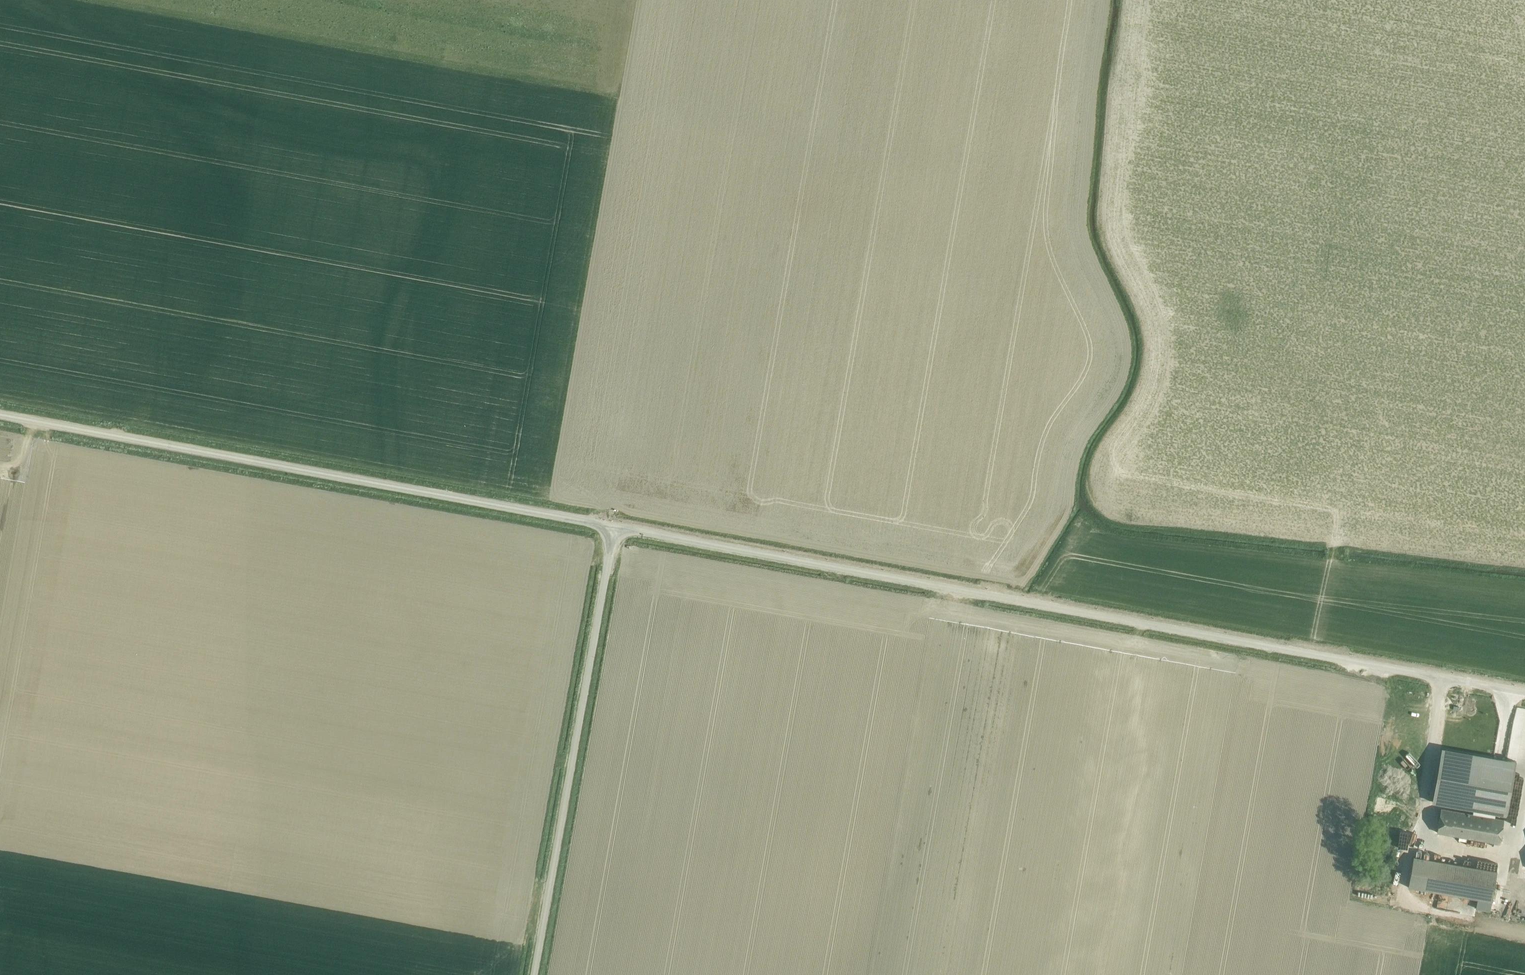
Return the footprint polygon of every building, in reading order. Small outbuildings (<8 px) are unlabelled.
[(1506,816),(1516,761),(1441,748),(1432,803),(1457,807),(1456,811),(1441,808),(1437,832),(1499,843),(1503,820),(1494,818),(1495,814),(1506,816)] [(1437,861),(1432,891),(1477,899),(1491,902),(1497,871),(1437,861)]
